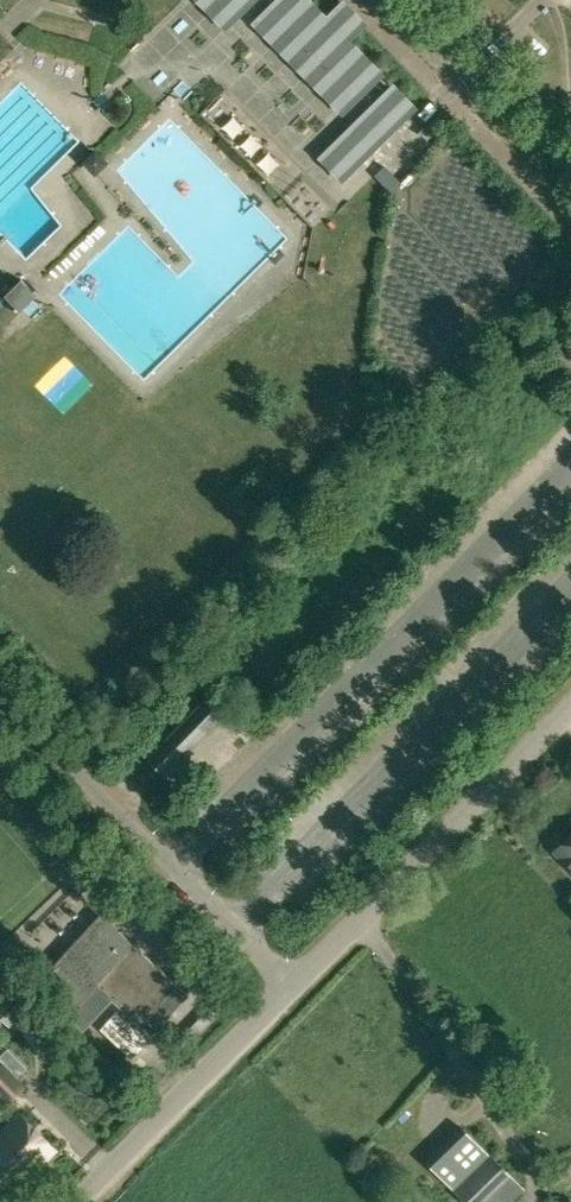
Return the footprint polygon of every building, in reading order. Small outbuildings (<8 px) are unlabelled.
[(226,22),(249,0),(204,0),(226,22)] [(343,108),(378,73),(344,39),(352,31),(335,13),(327,22),(305,0),(280,0),(258,21),(343,108)] [(194,87),(185,98),(197,109),(207,98),(194,87)] [(343,173),(410,107),(393,89),(325,155),(343,173)] [(6,293),(21,309),(36,294),(22,278),(6,293)] [(147,757),(164,774),(206,731),(189,714),(147,757)] [(570,865),(570,833),(555,849),(570,865)] [(190,996),(100,913),(43,975),(75,1005),(95,984),(152,1037),(190,996)] [(166,934),(165,935),(171,941),(177,935),(172,930),(171,929),(166,934)] [(7,983),(0,990),(0,995),(20,1016),(31,1006),(8,982),(7,983)] [(109,1020),(140,1049),(148,1040),(117,1011),(109,1020)] [(132,1057),(140,1049),(109,1020),(101,1028),(132,1057)] [(8,1101),(24,1085),(16,1077),(27,1066),(7,1046),(0,1054),(0,1064),(0,1065),(0,1094),(8,1101)] [(19,1182),(53,1147),(18,1113),(0,1131),(0,1163),(19,1182)] [(467,1201),(486,1201),(513,1177),(462,1122),(425,1158),(467,1201)]
